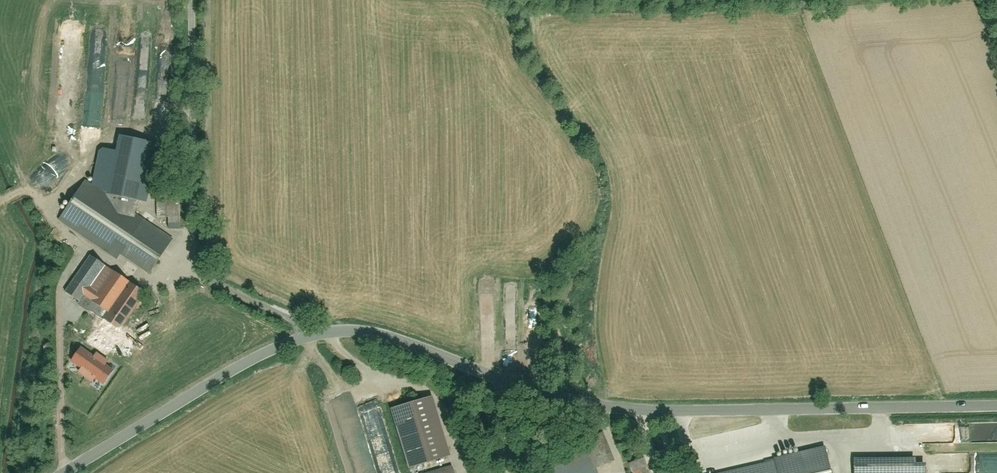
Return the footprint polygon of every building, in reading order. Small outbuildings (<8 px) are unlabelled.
[(125,255),(155,276),(179,241),(140,214),(142,203),(152,205),(163,146),(121,138),(118,153),(102,150),(96,184),(90,180),(61,222),(120,262),(125,255)] [(158,220),(171,220),(171,230),(183,230),(183,199),(158,198),(158,220)] [(137,335),(129,330),(154,295),(93,253),(65,292),(106,320),(91,342),(108,353),(113,347),(123,355),(137,335)] [(440,399),(395,412),(412,472),(457,461),(440,399)] [(599,468),(618,463),(609,433),(591,438),(599,468)] [(588,441),(553,452),(559,472),(598,472),(588,441)] [(831,450),(729,472),(837,472),(831,450)] [(868,472),(919,472),(919,454),(868,454),(868,472)] [(631,466),(634,472),(653,472),(648,460),(631,466)]
